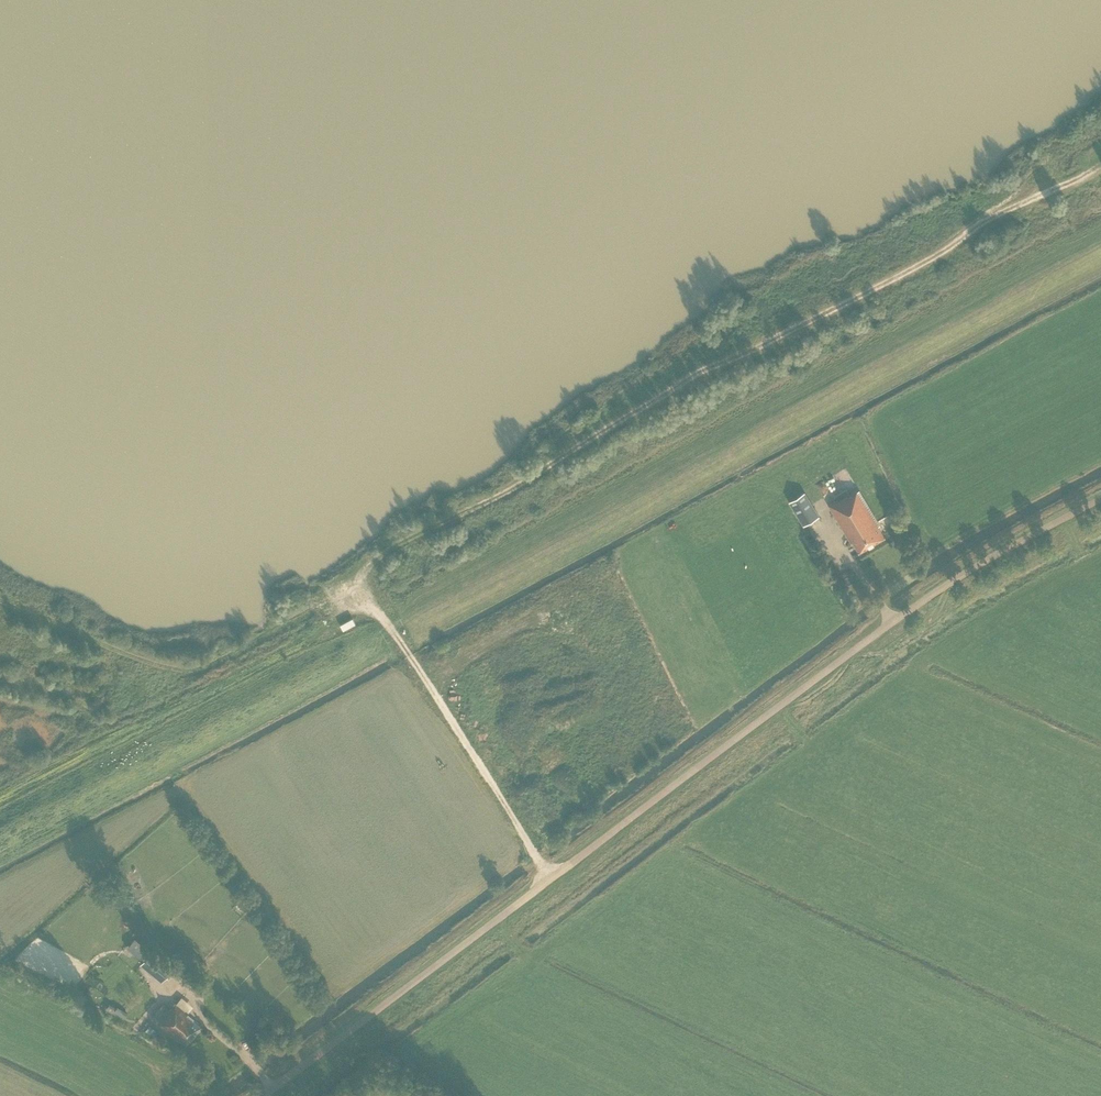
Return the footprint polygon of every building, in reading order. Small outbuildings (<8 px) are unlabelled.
[(835,496),(837,500),(828,505),(851,542),(853,541),(859,552),(885,537),(878,526),(880,525),(859,490),(851,495),(847,488),(835,496)] [(805,491),(789,501),(803,525),(819,516),(805,491)] [(140,966),(161,983),(171,971),(163,964),(165,961),(154,952),(152,954),(150,953),(140,966)] [(212,984),(187,967),(181,976),(206,994),(212,984)] [(109,1003),(106,1008),(112,1012),(115,1007),(109,1003)] [(175,1003),(170,1010),(162,1003),(150,1017),(158,1024),(176,1039),(177,1037),(185,1044),(200,1026),(192,1019),(193,1018),(175,1003)] [(124,1018),(128,1013),(117,1006),(114,1011),(124,1018)]
